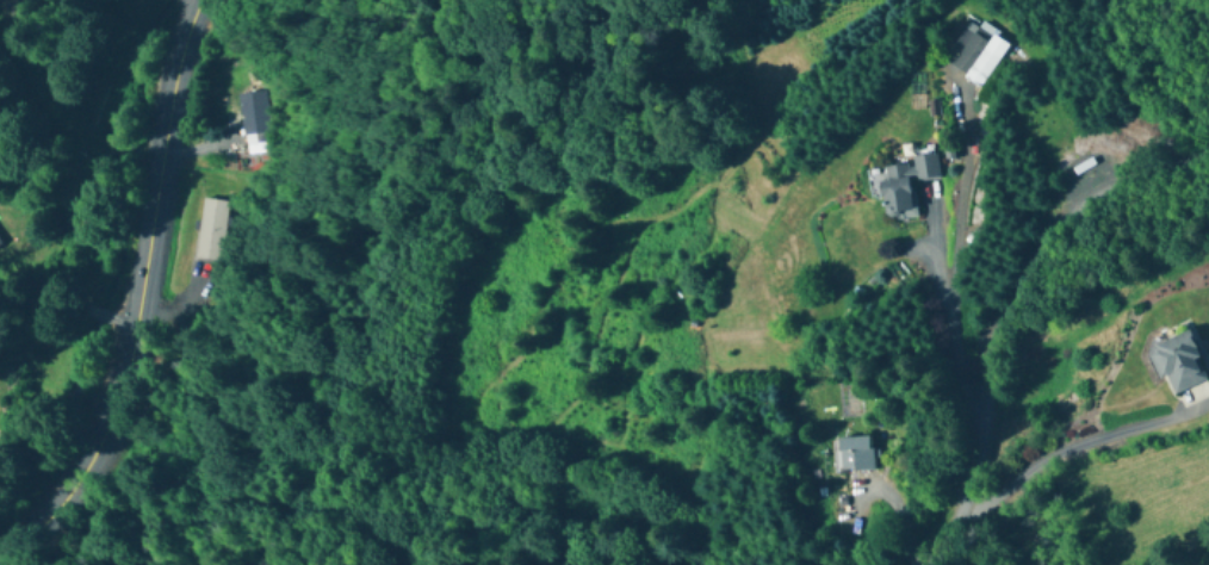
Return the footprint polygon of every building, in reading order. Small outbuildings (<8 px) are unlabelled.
[(967,24),(943,62),(981,86),(1005,48),(967,24)] [(269,148),(265,91),(239,93),(244,150),(269,148)] [(940,179),(937,153),(912,156),(913,164),(876,168),(883,221),(917,216),(912,182),(940,179)] [(225,263),(230,201),(202,199),(197,260),(225,263)] [(1208,379),(1188,330),(1149,347),(1169,395),(1208,379)] [(873,470),(873,436),(838,436),(838,470),(873,470)]
